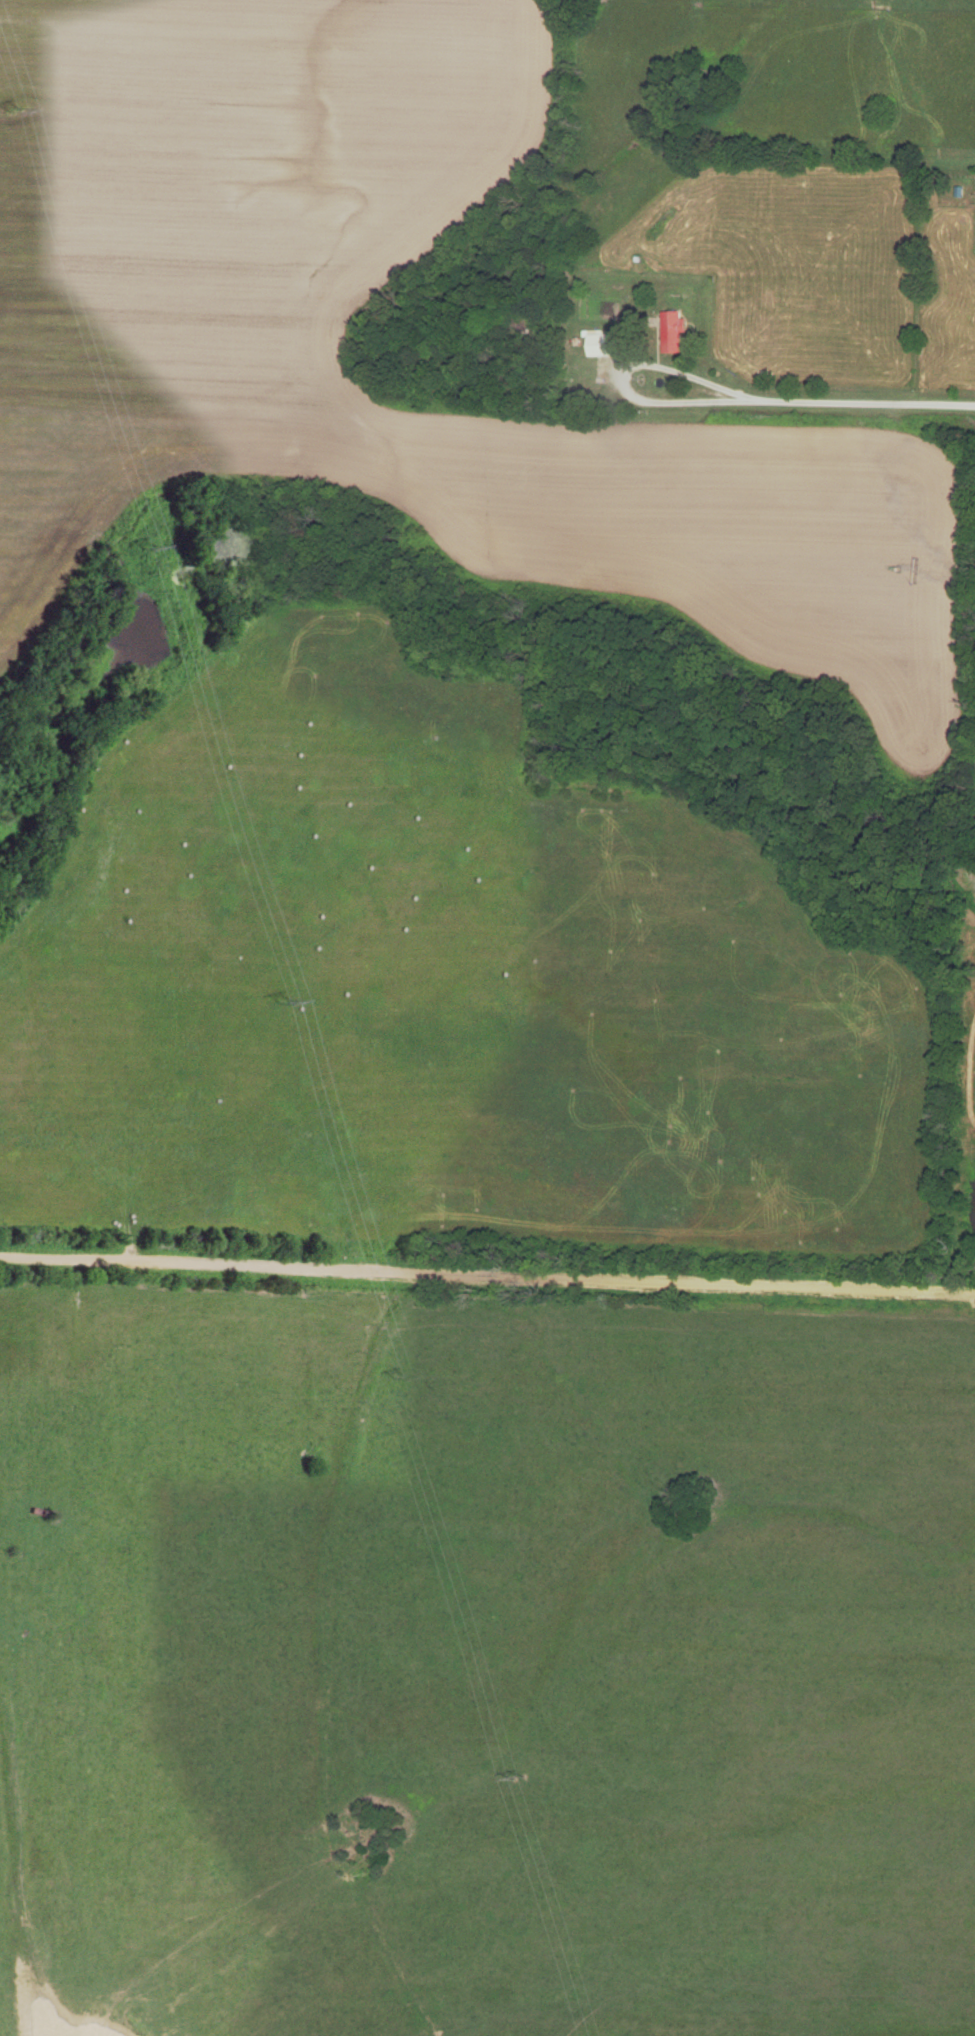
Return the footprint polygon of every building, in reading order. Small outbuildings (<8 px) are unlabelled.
[(684,312),(663,312),(663,355),(684,355),(684,312)] [(590,333),(590,357),(624,357),(624,333),(590,333)]
